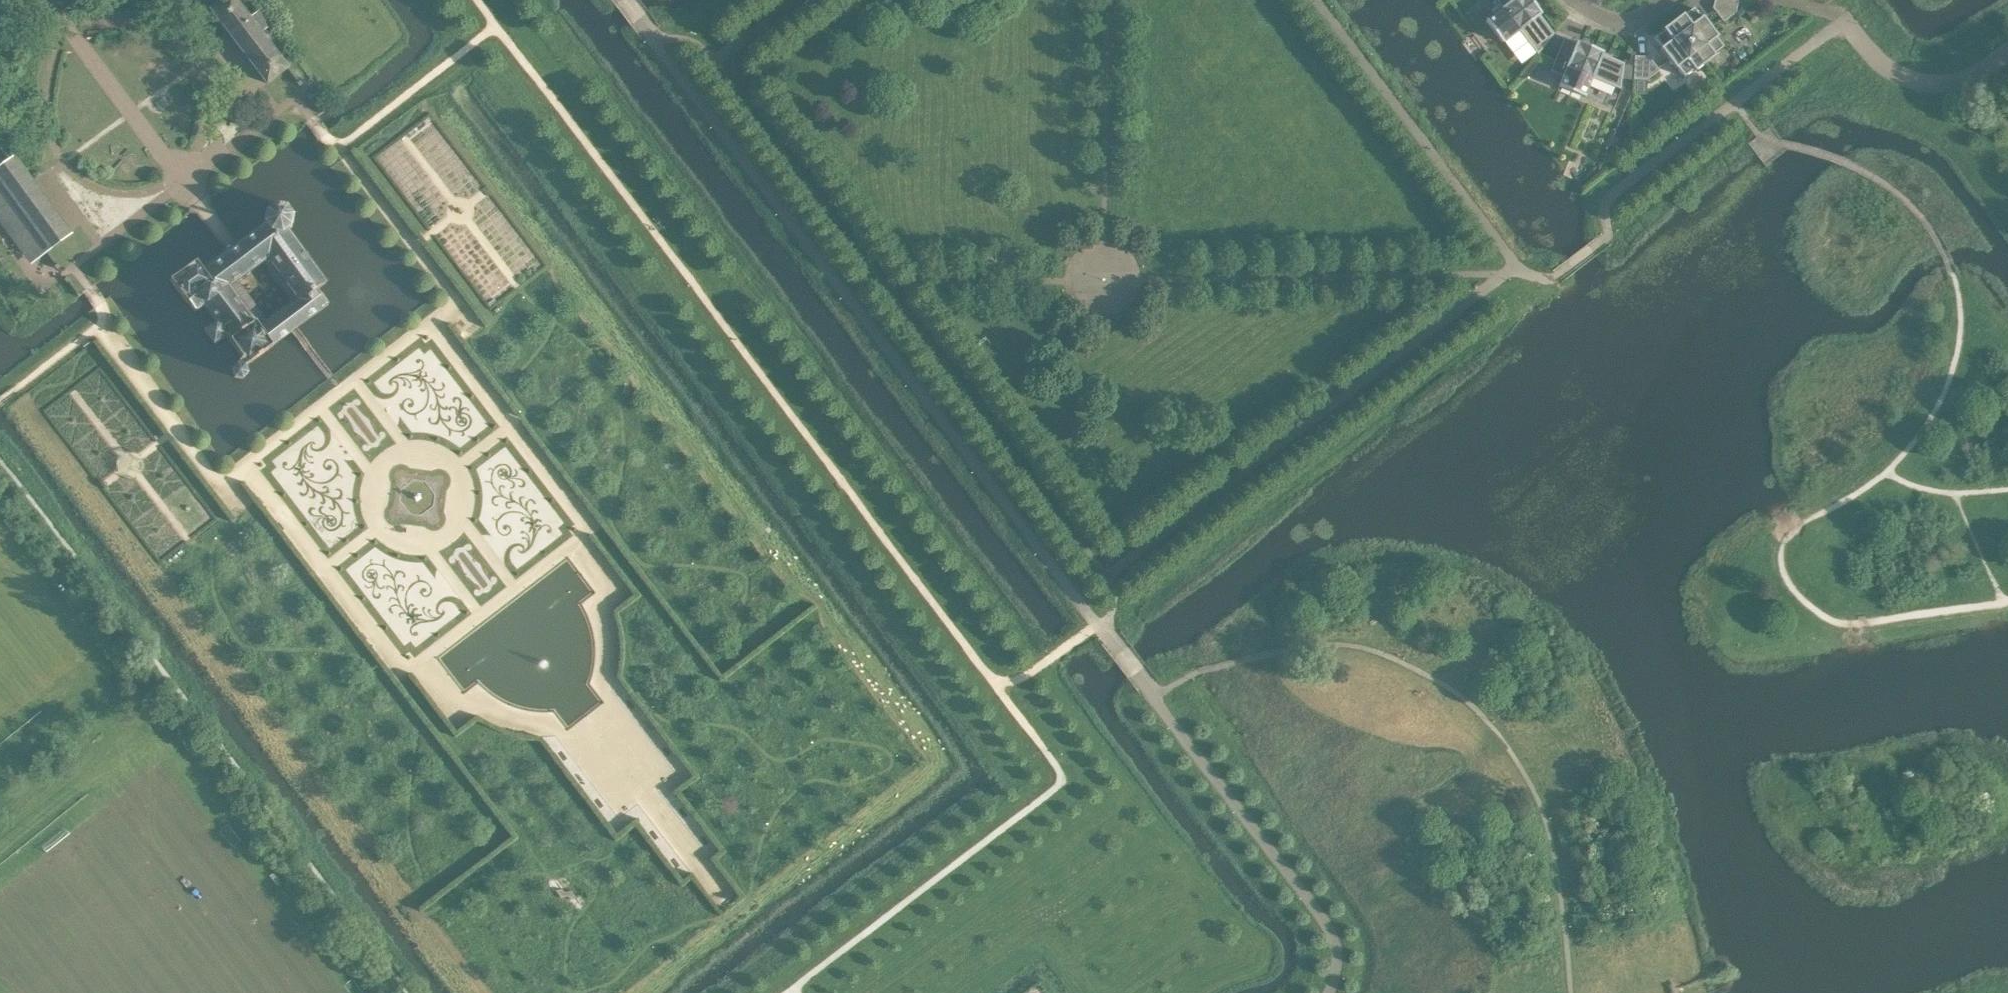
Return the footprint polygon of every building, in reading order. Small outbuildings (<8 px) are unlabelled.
[(287,66),(262,34),(260,32),(269,25),(257,10),(249,16),(237,0),(221,0),(210,8),(237,43),(264,80),(266,83),(287,66)] [(1553,33),(1539,14),(1540,13),(1540,12),(1531,0),(1496,0),(1501,6),(1500,7),(1501,7),(1484,20),(1501,42),(1518,30),(1519,30),(1537,54),(1553,33)] [(1712,7),(1722,21),(1735,11),(1737,0),(1713,0),(1712,7)] [(1704,62),(1714,55),(1713,53),(1722,46),(1715,37),(1716,36),(1701,15),(1700,16),(1692,7),(1683,14),(1682,13),(1672,20),(1704,62)] [(1704,62),(1672,20),(1662,28),(1663,29),(1653,37),(1660,46),(1659,47),(1674,68),(1676,67),(1683,76),(1692,69),(1694,70),(1704,62)] [(1557,85),(1583,96),(1591,76),(1620,88),(1623,62),(1601,53),(1602,52),(1601,52),(1602,51),(1576,40),(1576,41),(1575,41),(1575,42),(1563,37),(1549,70),(1562,75),(1557,85)] [(1648,56),(1634,55),(1633,78),(1646,79),(1658,69),(1648,56)] [(0,166),(0,216),(33,260),(46,251),(65,236),(9,159),(0,166)] [(293,214),(287,205),(275,203),(265,209),(264,223),(233,247),(201,270),(194,260),(170,279),(186,301),(187,301),(194,311),(203,305),(215,321),(204,329),(215,343),(226,335),(242,356),(231,368),(234,376),(241,378),(247,372),(245,364),(294,328),(328,303),(317,288),(326,282),(287,229),(291,226),(293,214)] [(559,889),(556,889),(560,896),(567,895),(570,898),(572,898),(576,897),(571,890),(564,892),(562,888),(559,889)]
